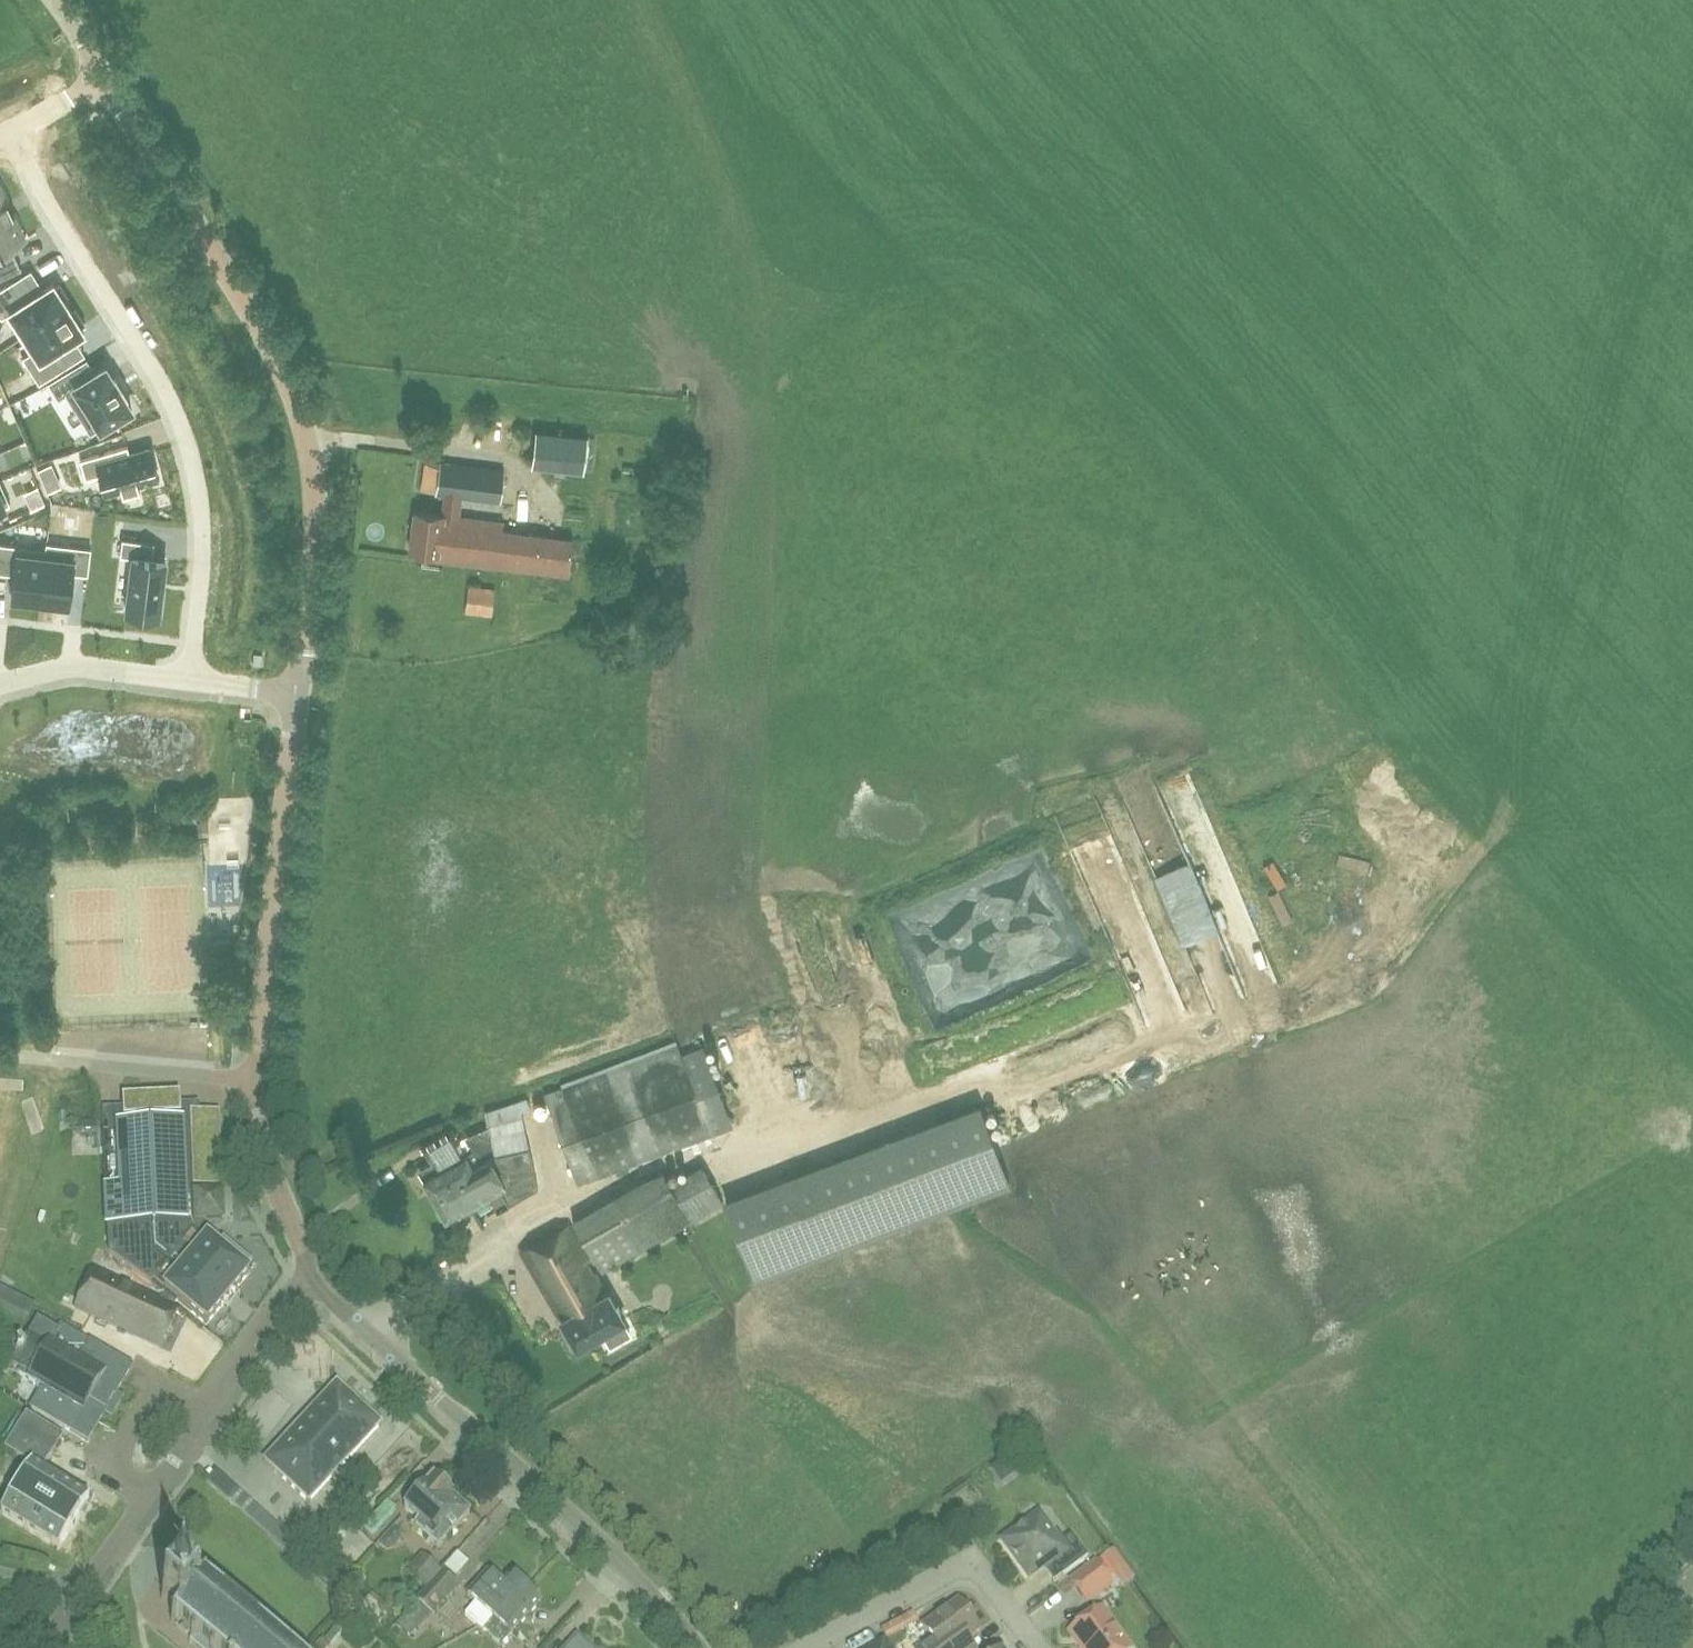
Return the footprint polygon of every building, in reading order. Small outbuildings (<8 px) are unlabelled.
[(0,191),(0,279),(22,268),(10,244),(23,238),(0,191)] [(69,307),(67,304),(70,301),(60,284),(56,286),(53,282),(25,300),(12,281),(0,288),(0,315),(2,317),(5,315),(20,338),(69,307)] [(56,349),(84,331),(82,327),(85,325),(74,307),(71,310),(69,307),(20,338),(29,352),(22,357),(39,383),(66,366),(56,349)] [(131,408),(123,395),(124,394),(115,379),(113,380),(105,366),(89,377),(81,364),(49,383),(59,398),(66,394),(91,433),(131,408)] [(0,408),(0,416),(1,418),(13,412),(10,404),(0,408)] [(594,454),(594,424),(540,423),(540,453),(594,454)] [(25,441),(13,446),(17,454),(29,449),(25,441)] [(128,444),(81,458),(87,477),(102,473),(107,490),(123,486),(124,491),(141,485),(139,481),(158,475),(149,447),(131,452),(128,444)] [(443,514),(415,511),(410,551),(438,554),(437,560),(569,576),(573,539),(502,530),(503,522),(459,516),(462,496),(499,501),(503,470),(440,462),(437,493),(445,494),(443,514)] [(29,467),(17,472),(21,480),(33,475),(29,467)] [(10,504),(0,481),(0,508),(10,504)] [(159,614),(166,559),(152,557),(154,542),(122,538),(120,555),(132,556),(126,610),(159,614)] [(47,542),(46,542),(45,548),(0,543),(0,572),(14,574),(11,596),(40,600),(47,542)] [(69,603),(73,572),(88,574),(91,548),(47,542),(40,600),(69,603)] [(500,601),(501,573),(474,573),(473,600),(500,601)] [(1198,873),(1190,854),(1179,859),(1206,922),(1221,915),(1203,870),(1198,873)] [(250,923),(250,868),(224,868),(224,923),(250,923)] [(1030,887),(1054,949),(1083,938),(1060,876),(1030,887)] [(902,966),(922,1012),(1020,971),(1004,933),(987,940),(984,932),(902,966)] [(767,1005),(794,1099),(829,1089),(802,996),(767,1005)] [(710,1134),(677,1044),(544,1094),(578,1184),(710,1134)] [(712,1115),(736,1109),(732,1094),(708,1100),(712,1115)] [(125,1116),(103,1117),(108,1251),(150,1282),(152,1279),(165,1290),(205,1239),(205,1222),(223,1221),(222,1194),(216,1195),(216,1186),(219,1186),(216,1113),(200,1113),(200,1104),(181,1105),(180,1095),(124,1097),(125,1116)] [(538,1187),(522,1110),(529,1107),(526,1098),(486,1112),(488,1126),(466,1136),(467,1138),(459,1141),(452,1128),(422,1145),(432,1162),(421,1168),(426,1177),(423,1178),(446,1218),(471,1204),(473,1208),(490,1199),(497,1210),(538,1187)] [(977,1099),(722,1195),(755,1282),(1010,1187),(977,1099)] [(717,1205),(707,1186),(679,1202),(662,1171),(573,1221),(602,1272),(717,1205)] [(590,1261),(568,1224),(522,1251),(561,1319),(577,1347),(624,1320),(596,1272),(593,1273),(587,1263),(590,1261)] [(207,1237),(166,1290),(205,1324),(249,1273),(245,1270),(251,1262),(223,1238),(217,1245),(207,1237)] [(173,1306),(177,1302),(165,1293),(160,1300),(94,1269),(76,1307),(161,1347),(179,1309),(173,1306)] [(12,1351),(35,1306),(0,1287),(0,1345),(12,1351)] [(88,1441),(131,1367),(60,1326),(57,1331),(38,1320),(13,1363),(23,1369),(10,1390),(35,1404),(32,1409),(88,1441)] [(381,1422),(336,1381),(263,1461),(308,1502),(381,1422)] [(31,1464),(1,1512),(60,1548),(90,1499),(43,1470),(64,1437),(27,1414),(5,1448),(31,1464)] [(452,1496),(435,1479),(406,1510),(408,1512),(419,1522),(416,1526),(438,1547),(469,1513),(451,1497),(452,1496)] [(237,1489),(230,1497),(260,1523),(267,1516),(237,1489)] [(1039,1515),(1003,1541),(1029,1577),(1054,1559),(1064,1574),(1087,1557),(1071,1534),(1064,1540),(1059,1533),(1054,1536),(1039,1515)] [(1114,1549),(1103,1557),(1113,1570),(1124,1563),(1114,1549)] [(417,1599),(441,1571),(422,1553),(407,1570),(426,1587),(416,1598),(417,1599)] [(1111,1584),(1096,1563),(1070,1581),(1086,1603),(1111,1584)] [(458,1587),(441,1571),(417,1599),(419,1601),(404,1618),(419,1632),(433,1614),(458,1587)] [(513,1607),(528,1590),(511,1574),(502,1585),(488,1572),(467,1595),(493,1619),(508,1603),(513,1607)] [(221,1595),(224,1591),(213,1582),(210,1586),(207,1584),(210,1580),(207,1578),(204,1581),(200,1578),(197,1582),(201,1585),(199,1587),(197,1585),(194,1589),(184,1580),(187,1576),(183,1573),(180,1577),(176,1574),(161,1592),(164,1595),(161,1599),(165,1602),(168,1598),(179,1608),(176,1611),(178,1612),(176,1614),(173,1611),(170,1615),(173,1618),(170,1621),(174,1624),(177,1620),(179,1623),(175,1627),(187,1636),(191,1632),(193,1634),(190,1638),(191,1639),(189,1641),(197,1647),(284,1647),(287,1644),(284,1641),(280,1645),(264,1632),(268,1628),(265,1625),(261,1629),(245,1616),(249,1612),(246,1609),(242,1613),(227,1600),(230,1596),(227,1593),(223,1598),(221,1595)] [(541,1602),(528,1590),(513,1607),(508,1603),(493,1619),(510,1635),(541,1602)] [(969,1637),(979,1630),(958,1601),(922,1627),(938,1647),(977,1647),(969,1637)] [(1101,1608),(1069,1632),(1081,1647),(1130,1647),(1101,1608)] [(577,1634),(564,1647),(591,1647),(577,1634)]
